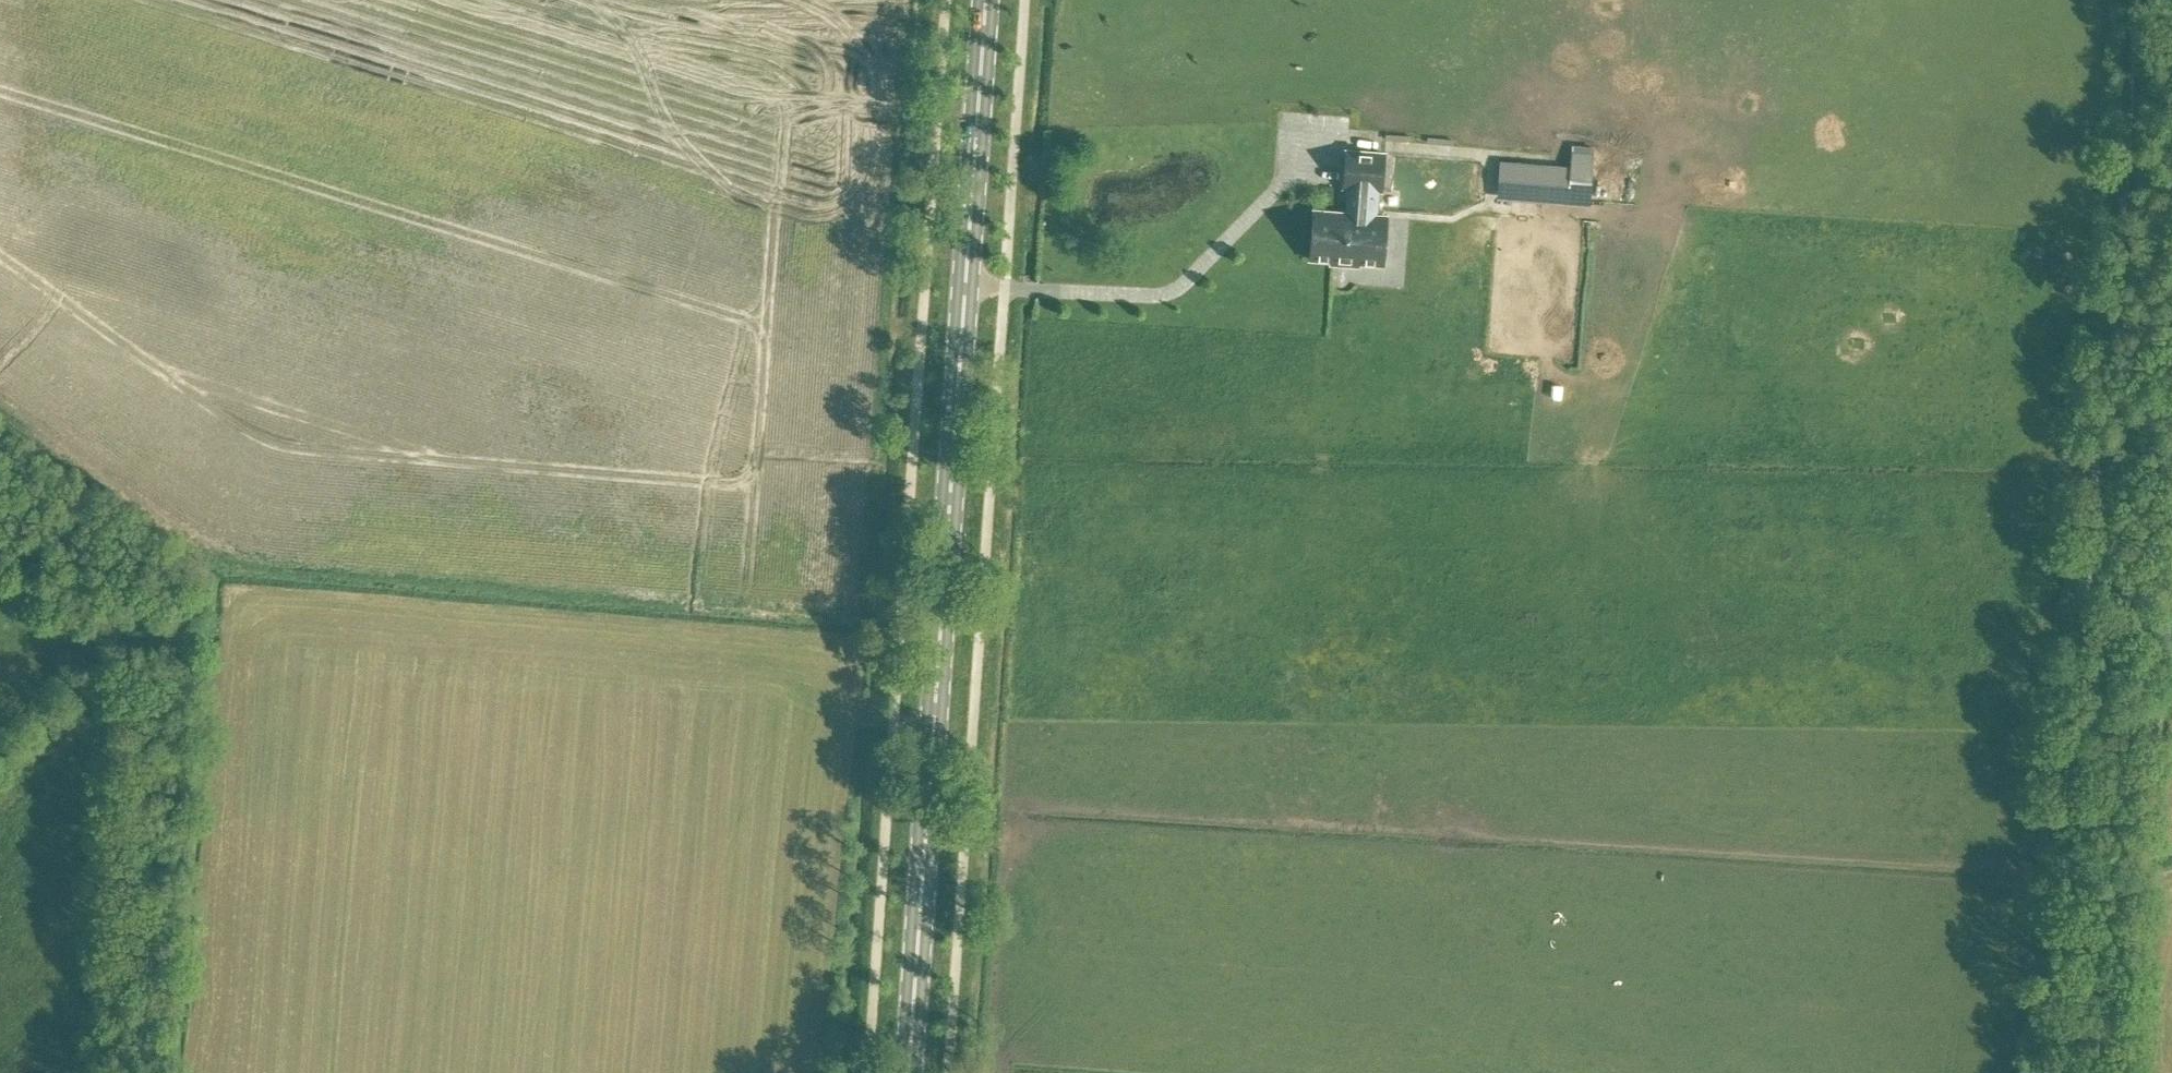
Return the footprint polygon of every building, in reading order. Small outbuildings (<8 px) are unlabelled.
[(1310,261),(1337,263),(1342,265),(1345,265),(1349,264),(1383,267),(1388,216),(1377,215),(1379,192),(1382,192),(1385,154),(1346,151),(1343,189),(1348,190),(1346,213),(1314,211),(1310,261)] [(1502,159),(1486,159),(1485,171),(1500,171),(1497,196),(1570,203),(1585,204),(1589,154),(1571,152),(1570,165),(1502,159)]
